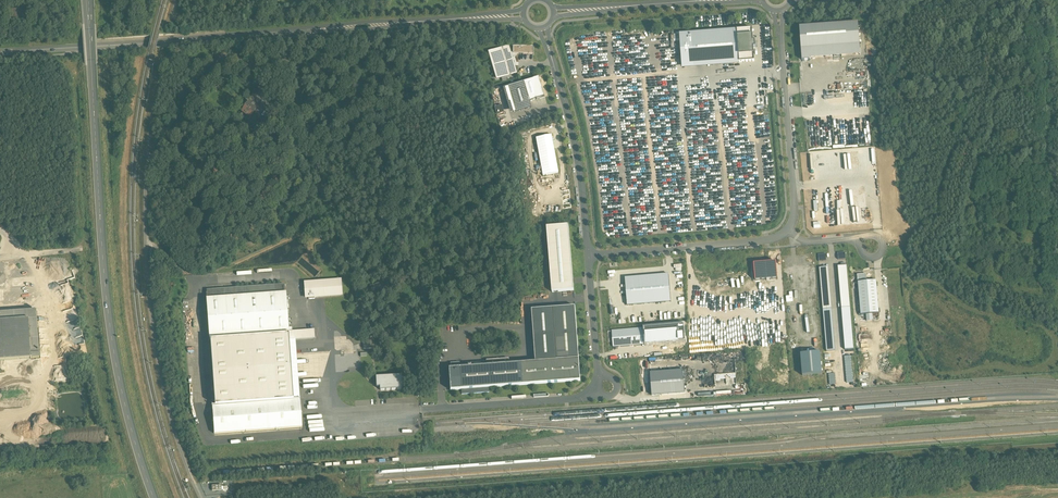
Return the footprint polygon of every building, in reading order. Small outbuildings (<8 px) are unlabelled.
[(21,10),(9,11),(10,22),(22,22),(21,10)] [(860,54),(857,24),(800,28),(802,58),(802,60),(810,60),(810,57),(860,54)] [(736,30),(739,62),(754,61),(753,48),(755,48),(755,41),(753,42),(752,29),(736,30)] [(739,62),(736,30),(680,34),(683,67),(739,62)] [(513,53),(513,54),(516,54),(533,54),(533,46),(513,46),(513,53)] [(508,47),(489,52),(497,79),(516,73),(511,58),(510,53),(508,47)] [(539,77),(524,82),(529,101),(545,97),(539,77)] [(524,82),(508,87),(515,112),(531,108),(529,101),(524,82)] [(249,102),(242,112),(240,115),(248,120),(256,108),(249,102)] [(496,114),(504,112),(501,105),(494,107),(496,114)] [(261,128),(258,123),(249,128),(253,134),(261,128)] [(542,176),(558,173),(551,135),(535,138),(542,176)] [(551,292),(574,291),(569,226),(547,228),(551,292)] [(754,264),(755,281),(778,279),(777,262),(754,264)] [(838,267),(845,350),(854,349),(847,266),(838,267)] [(819,267),(826,351),(835,351),(828,267),(819,267)] [(858,274),(858,282),(867,282),(867,274),(858,274)] [(625,278),(628,306),(671,302),(668,275),(625,278)] [(342,280),(305,283),(306,298),(343,295),(342,280)] [(858,282),(860,314),(879,313),(877,281),(867,282),(858,282)] [(372,291),(384,287),(382,282),(371,287),(372,291)] [(207,300),(210,339),(214,406),(212,406),(214,434),(302,427),(300,400),(292,400),(288,340),(313,338),(313,332),(287,334),(285,294),(284,285),(207,291),(207,300)] [(575,307),(553,309),(557,361),(579,359),(575,307)] [(553,309),(532,310),(536,362),(557,361),(553,309)] [(0,313),(0,361),(39,358),(36,311),(0,313)] [(645,328),(646,345),(685,341),(684,325),(645,328)] [(611,331),(613,347),(646,345),(645,328),(611,331)] [(800,355),(802,376),(822,374),(820,353),(800,355)] [(844,357),(846,383),(853,382),(851,357),(844,357)] [(486,366),(448,369),(450,391),(461,390),(488,388),(581,381),(579,359),(557,361),(536,362),(509,364),(486,366)] [(650,373),(651,395),(685,393),(683,371),(650,373)] [(402,376),(376,377),(377,391),(403,390),(402,376)]
